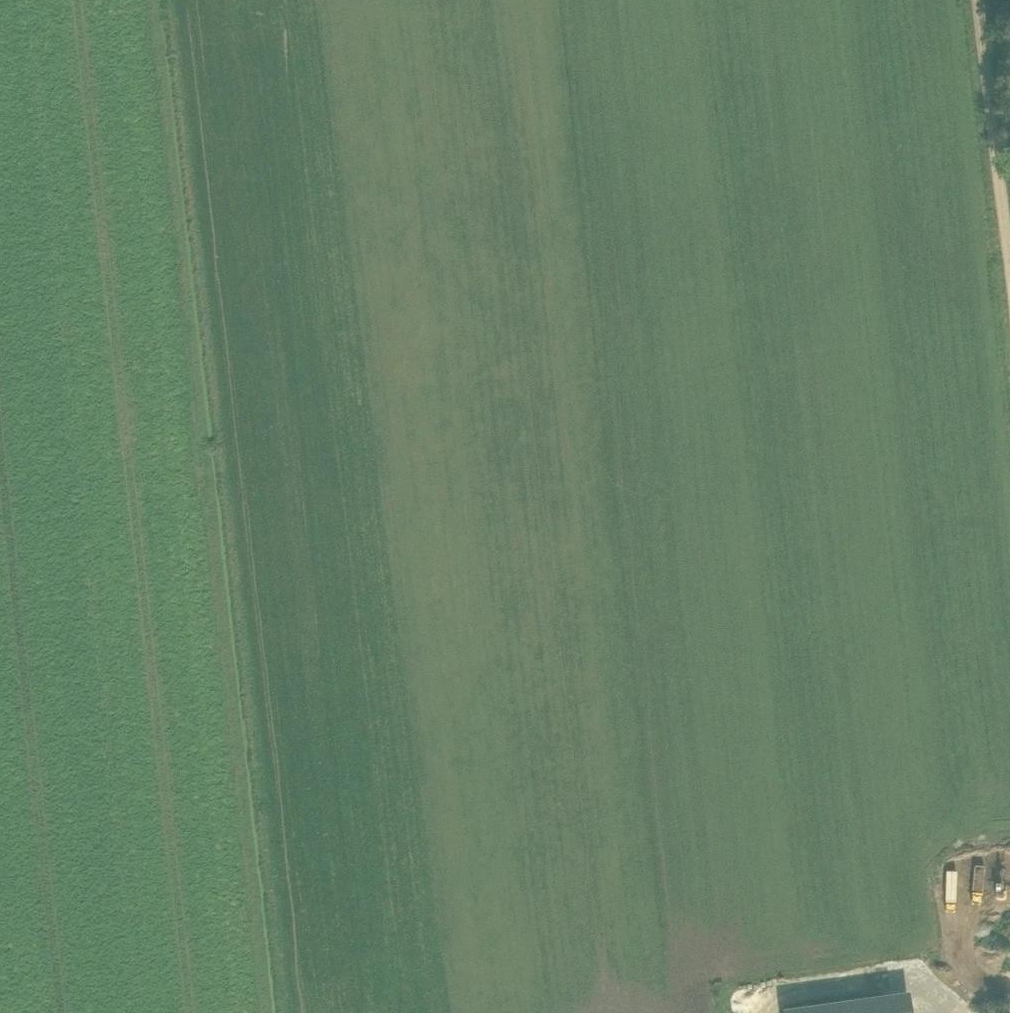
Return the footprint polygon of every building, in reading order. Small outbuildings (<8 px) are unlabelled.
[(807,1012),(907,1012),(905,999),(807,1012)]
